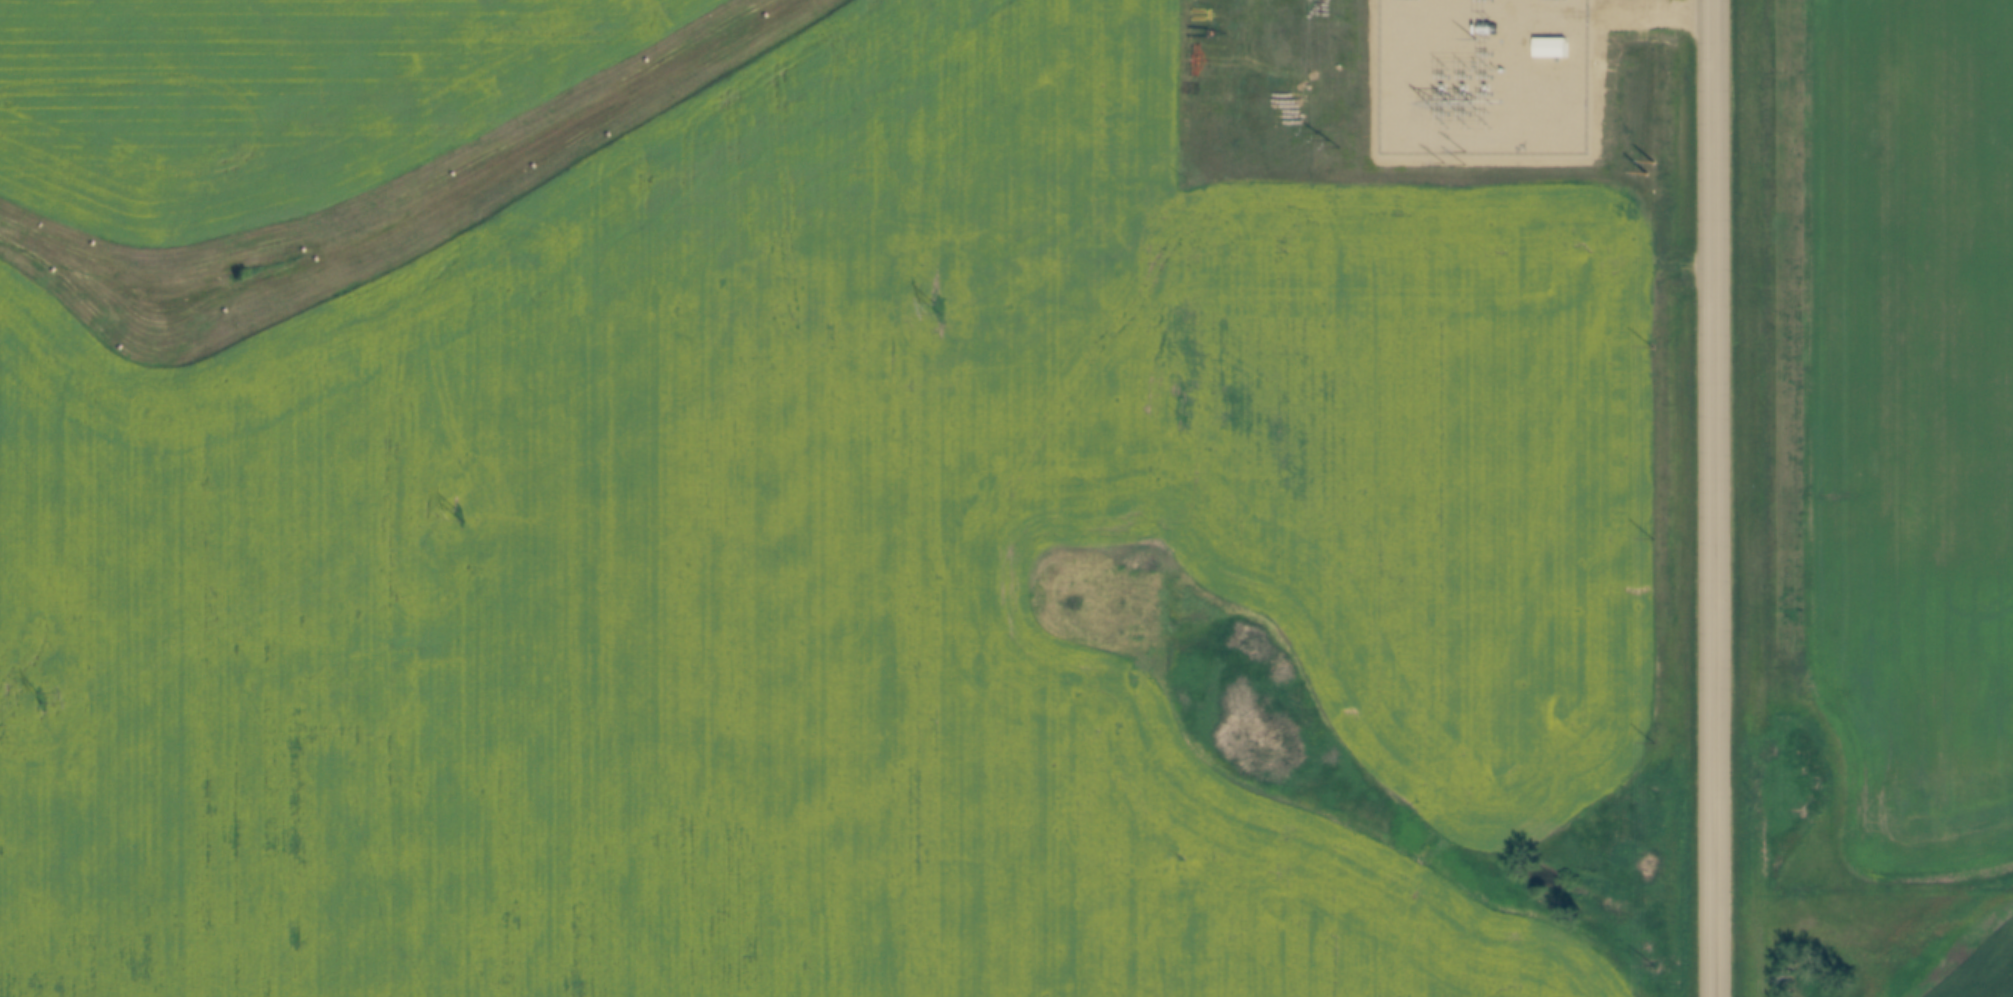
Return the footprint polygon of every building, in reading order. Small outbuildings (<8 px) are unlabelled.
[(1534,37),(1564,37),(1564,55),(1534,54),(1534,37)]
